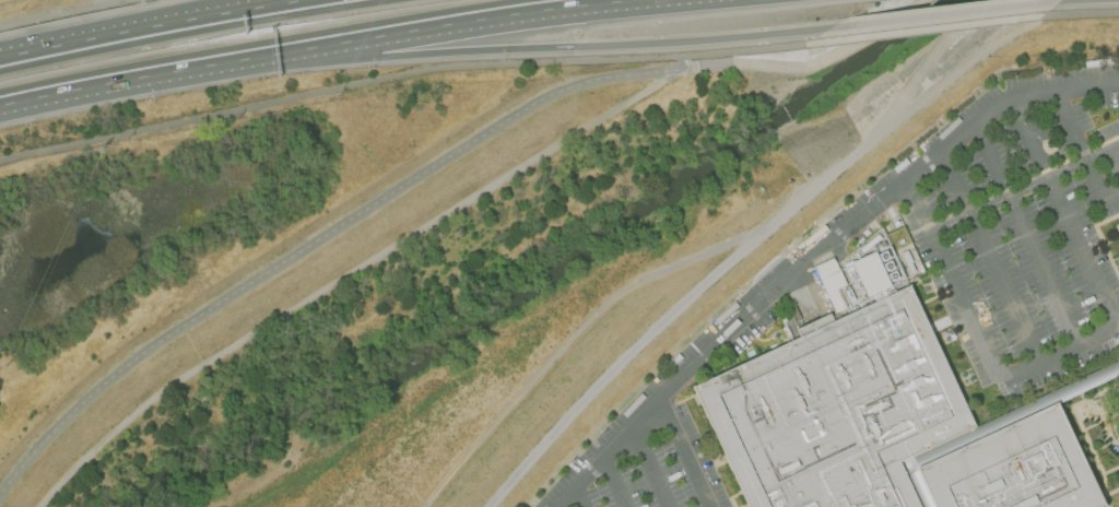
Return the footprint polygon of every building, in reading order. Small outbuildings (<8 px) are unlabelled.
[(749,506),(926,506),(904,459),(978,425),(912,282),(693,384),(749,506)] [(1108,503),(1099,506),(937,506),(917,463),(1060,398),(1108,503)]
